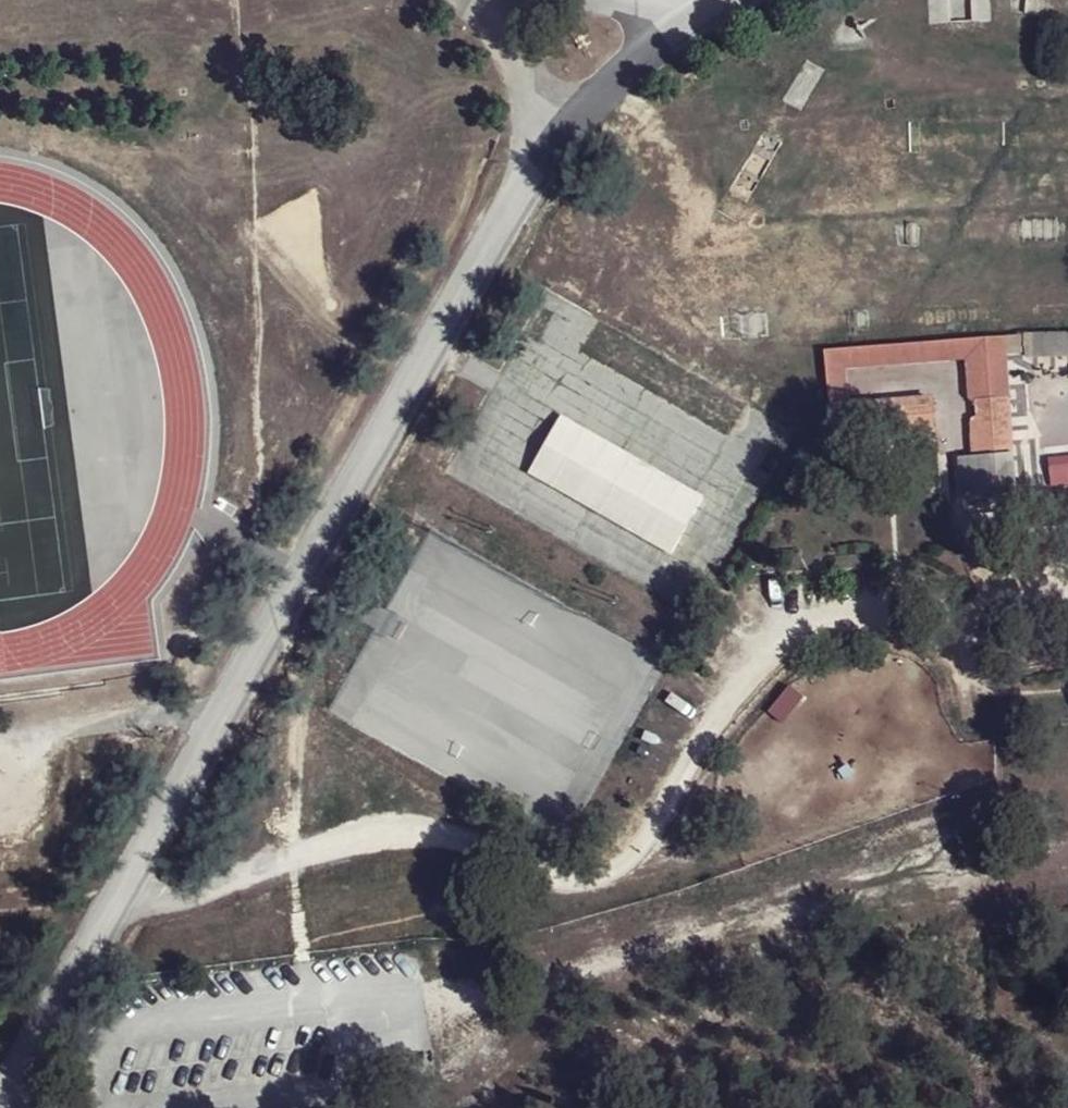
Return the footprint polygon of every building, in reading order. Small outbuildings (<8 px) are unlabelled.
[(846,358),(865,473),(960,454),(955,405),(904,416),(900,377),(983,364),(1001,476),(987,478),(996,533),(1067,519),(1067,470),(1056,474),(1037,359),(1067,355),(1067,316),(846,358)]
